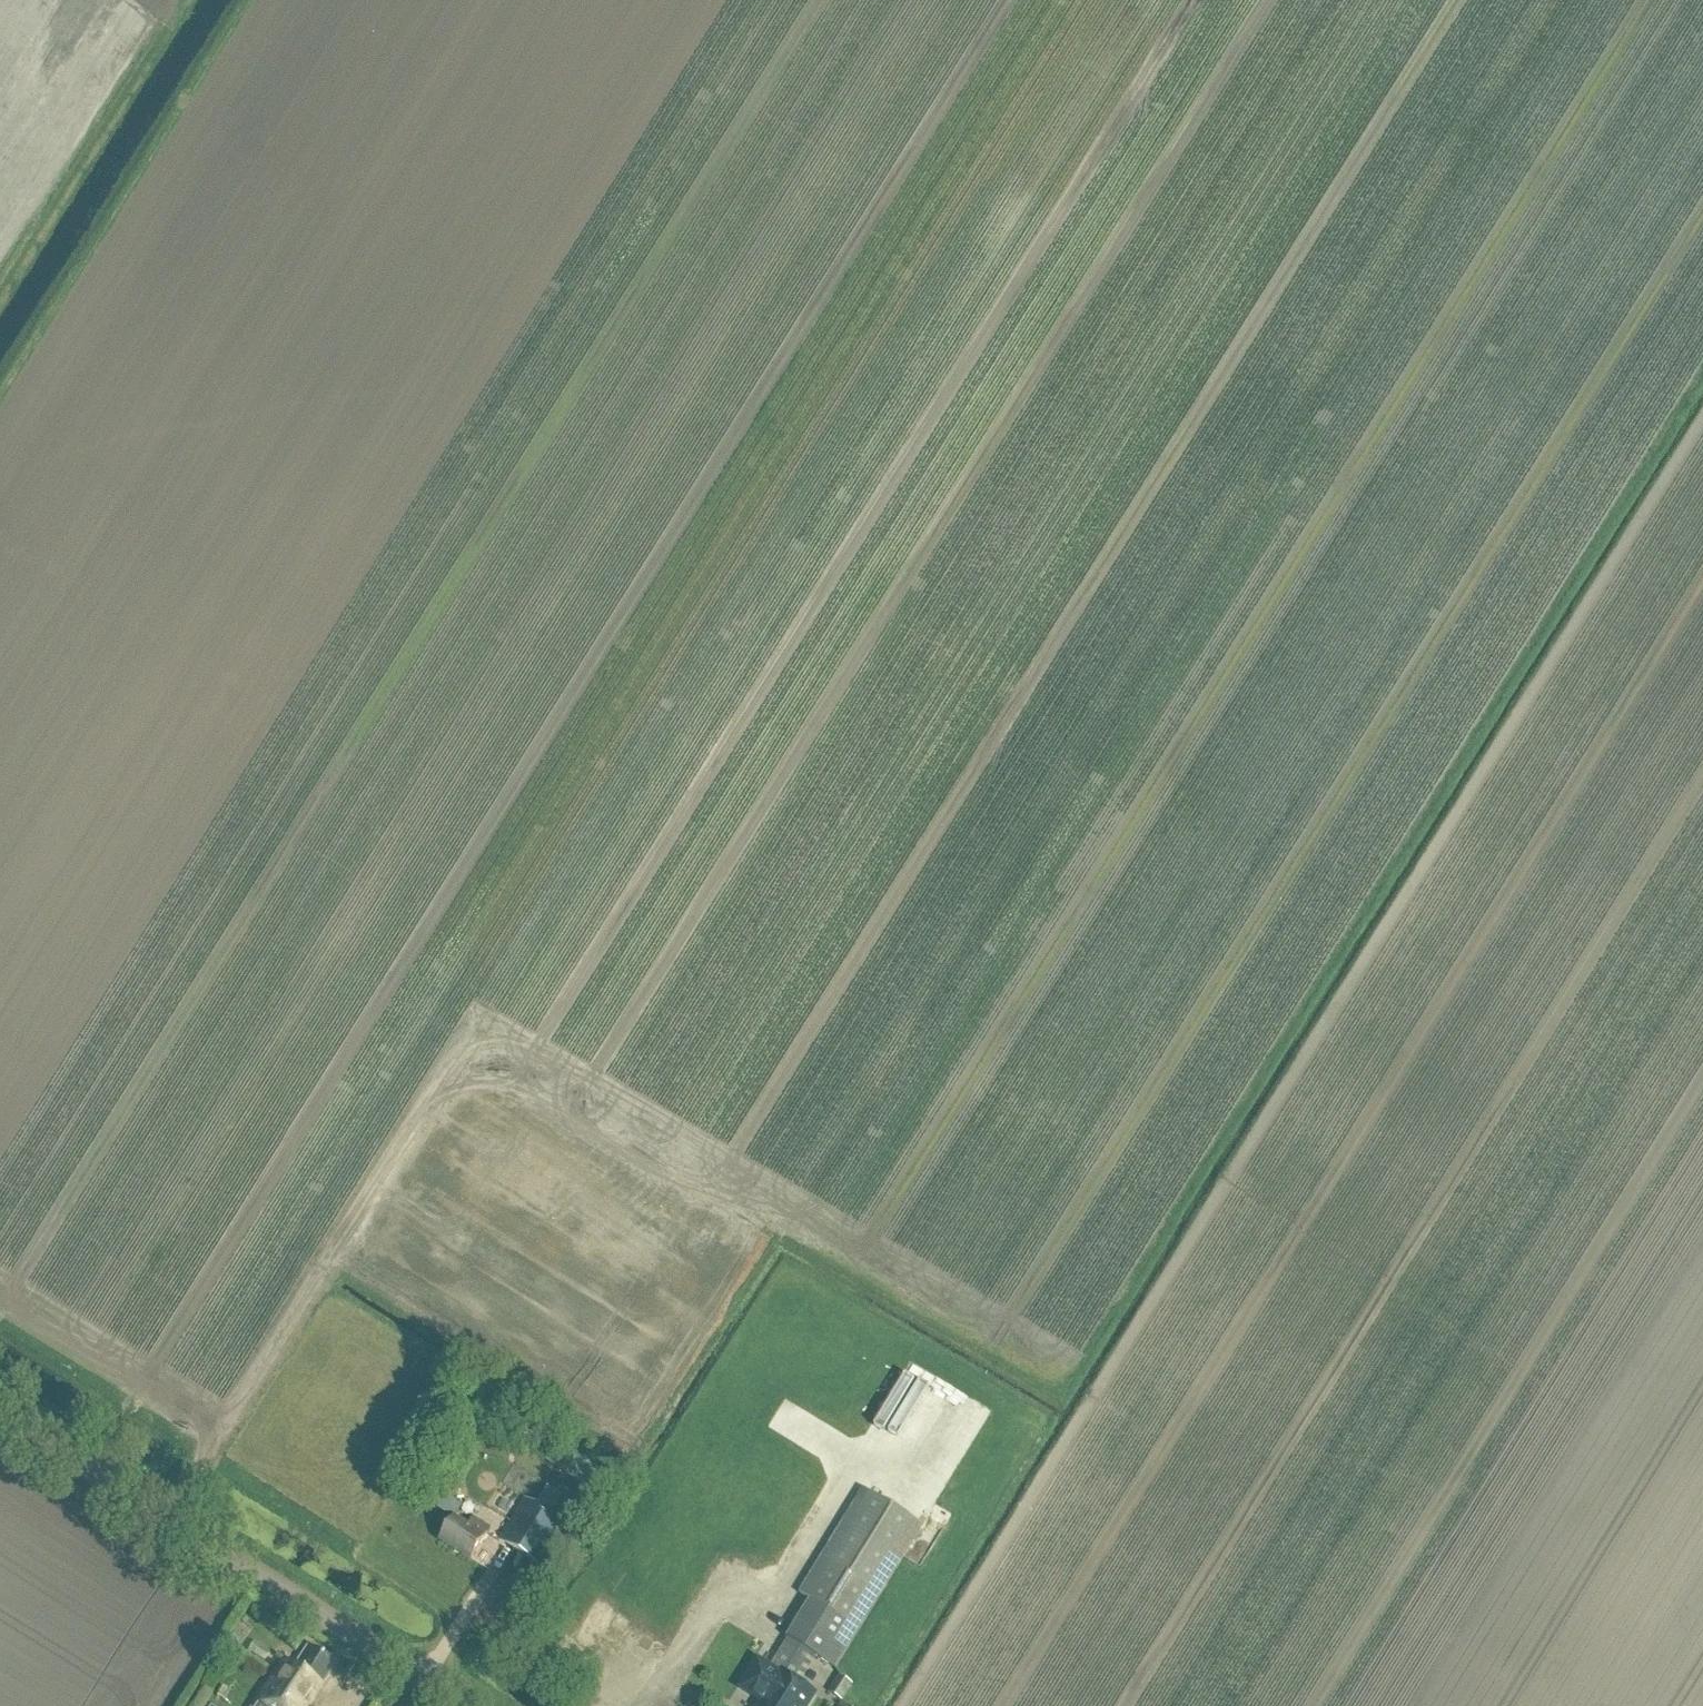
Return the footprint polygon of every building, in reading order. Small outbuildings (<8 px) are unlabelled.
[(556,1518),(566,1501),(550,1491),(540,1508),(556,1518)] [(800,1597),(810,1602),(787,1640),(836,1670),(922,1529),(864,1493),(800,1597)] [(541,1568),(568,1527),(524,1500),(498,1541),(541,1568)] [(469,1561),(489,1530),(472,1519),(466,1530),(453,1522),(440,1542),(469,1561)] [(333,1665),(307,1648),(294,1668),(283,1661),(256,1703),(261,1705),(307,1705),(333,1665)] [(814,1699),(760,1665),(743,1693),(764,1705),(810,1705),(814,1699)] [(829,1694),(842,1703),(853,1686),(840,1678),(829,1694)]
